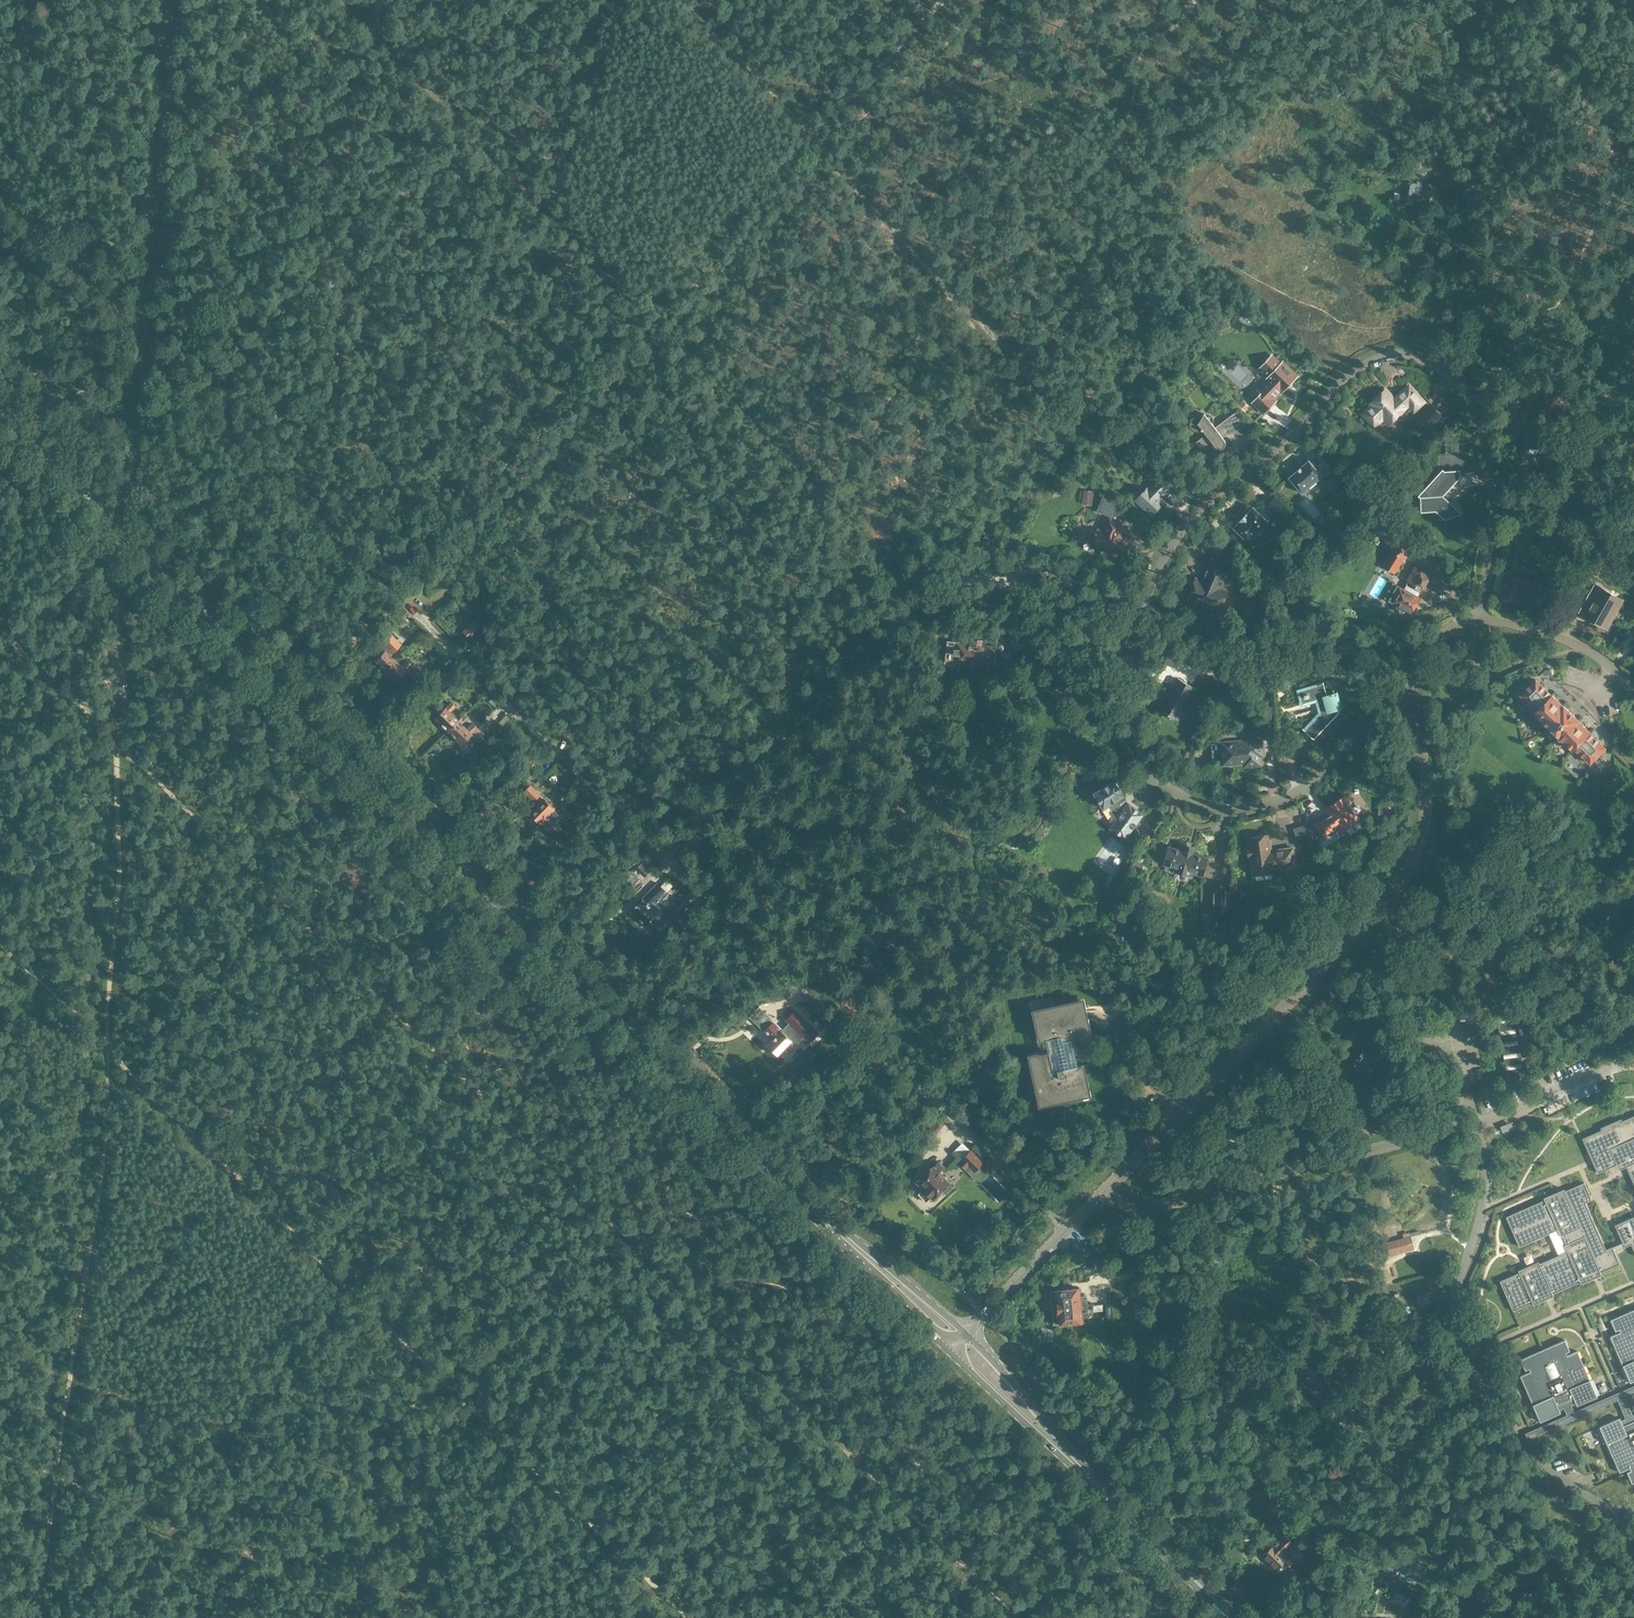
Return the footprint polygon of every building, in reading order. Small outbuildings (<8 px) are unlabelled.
[(1429,142),(1426,158),(1438,160),(1440,144),(1429,142)] [(1480,180),(1466,177),(1464,190),(1478,193),(1480,180)] [(1441,186),(1424,183),(1424,182),(1417,182),(1417,184),(1403,182),(1401,202),(1437,206),(1439,201),(1441,186)] [(1272,357),(1261,368),(1271,377),(1263,385),(1266,389),(1253,403),(1264,413),(1276,400),(1274,399),(1291,380),(1290,379),(1295,373),(1284,363),(1281,365),(1272,357)] [(1392,396),(1386,390),(1370,404),(1372,406),(1365,412),(1365,417),(1372,424),(1376,424),(1383,418),(1388,424),(1404,409),(1408,405),(1414,411),(1424,402),(1409,386),(1394,400),(1391,397),(1392,396)] [(1509,416),(1508,416),(1513,431),(1519,430),(1521,437),(1513,455),(1538,467),(1549,442),(1531,433),(1523,411),(1519,399),(1505,404),(1509,416)] [(1242,400),(1238,405),(1246,412),(1250,407),(1242,400)] [(1432,406),(1417,420),(1426,430),(1441,416),(1432,406)] [(1208,416),(1207,416),(1203,420),(1201,418),(1197,417),(1193,420),(1192,425),(1195,429),(1202,430),(1202,431),(1203,430),(1206,434),(1194,443),(1207,453),(1208,451),(1209,450),(1210,447),(1212,445),(1214,443),(1216,442),(1218,440),(1219,439),(1221,438),(1224,437),(1226,436),(1228,435),(1231,434),(1232,434),(1235,434),(1238,434),(1240,434),(1243,434),(1246,435),(1236,411),(1215,427),(1212,423),(1213,423),(1213,422),(1214,421),(1214,420),(1214,419),(1214,418),(1213,417),(1212,417),(1212,416),(1211,416),(1210,416),(1209,416),(1208,416)] [(1302,493),(1309,487),(1310,489),(1317,483),(1316,482),(1323,475),(1309,460),(1289,478),(1302,493)] [(1442,469),(1418,495),(1420,497),(1420,507),(1432,506),(1434,504),(1440,510),(1438,512),(1444,518),(1456,514),(1456,511),(1441,496),(1459,477),(1458,470),(1444,471),(1442,469)] [(1348,486),(1335,471),(1325,480),(1338,495),(1348,486)] [(1169,488),(1159,479),(1155,476),(1146,485),(1148,487),(1136,500),(1152,516),(1164,503),(1159,498),(1169,488)] [(1349,489),(1344,493),(1349,499),(1354,495),(1349,489)] [(1093,491),(1084,490),(1083,502),(1092,503),(1093,491)] [(1104,495),(1097,511),(1111,517),(1116,506),(1104,495)] [(1275,496),(1265,506),(1281,521),(1291,511),(1275,496)] [(1249,542),(1255,535),(1257,536),(1258,536),(1260,535),(1262,533),(1262,531),(1262,530),(1261,529),(1268,522),(1253,508),(1247,514),(1246,512),(1237,520),(1239,522),(1235,528),(1249,542)] [(1519,525),(1542,532),(1544,522),(1522,516),(1519,525)] [(1108,555),(1109,551),(1116,554),(1122,541),(1116,539),(1121,526),(1110,521),(1104,534),(1101,532),(1095,545),(1102,548),(1101,552),(1101,554),(1103,556),(1105,556),(1108,555)] [(1382,566),(1396,574),(1405,558),(1407,559),(1412,550),(1396,540),(1391,549),(1392,550),(1382,566)] [(1201,604),(1203,601),(1207,603),(1206,604),(1220,609),(1228,590),(1220,587),(1226,574),(1209,567),(1203,582),(1196,579),(1189,596),(1194,598),(1193,601),(1194,603),(1196,605),(1199,606),(1201,604)] [(1422,592),(1431,574),(1422,570),(1421,573),(1414,569),(1407,581),(1409,581),(1404,589),(1397,585),(1389,601),(1412,614),(1421,598),(1417,596),(1420,591),(1422,592)] [(1529,591),(1530,586),(1533,587),(1535,576),(1533,576),(1532,581),(1507,575),(1507,576),(1504,575),(1503,583),(1505,583),(1501,599),(1524,605),(1525,603),(1529,604),(1532,591),(1529,591)] [(1611,594),(1595,585),(1584,603),(1591,606),(1589,610),(1594,613),(1590,619),(1604,627),(1609,618),(1611,619),(1618,606),(1608,600),(1611,594)] [(478,630),(470,623),(461,632),(469,640),(478,630)] [(1007,647),(1015,656),(1030,642),(1022,634),(1007,647)] [(982,641),(973,640),(973,645),(958,643),(956,660),(966,661),(965,665),(980,667),(981,663),(994,664),(996,647),(981,646),(982,641)] [(391,645),(385,651),(376,661),(386,670),(395,661),(390,655),(396,649),(391,645)] [(406,660),(400,666),(395,661),(386,670),(396,680),(411,664),(406,660)] [(439,677),(443,682),(447,678),(452,683),(460,676),(451,666),(439,677)] [(1192,686),(1177,678),(1168,696),(1172,698),(1164,712),(1179,720),(1181,715),(1185,714),(1182,705),(1192,686)] [(1536,710),(1552,694),(1549,691),(1548,691),(1536,679),(1520,695),(1536,710)] [(1324,685),(1304,691),(1307,702),(1318,698),(1322,713),(1305,731),(1314,739),(1338,714),(1339,713),(1339,710),(1334,694),(1334,693),(1327,695),(1324,685)] [(1556,712),(1563,705),(1552,694),(1536,710),(1536,711),(1535,713),(1543,721),(1548,726),(1559,715),(1556,712)] [(451,702),(444,708),(434,718),(448,731),(458,721),(449,713),(455,707),(451,702)] [(1260,720),(1270,723),(1275,708),(1264,705),(1260,720)] [(1571,727),(1578,720),(1564,705),(1563,706),(1563,705),(1556,712),(1559,715),(1548,726),(1549,727),(1547,729),(1547,733),(1551,737),(1556,737),(1558,735),(1568,724),(1571,727)] [(1571,749),(1589,731),(1579,721),(1580,721),(1578,720),(1571,727),(1568,724),(1558,735),(1558,736),(1564,742),(1565,742),(1571,749)] [(472,724),(466,729),(458,721),(448,731),(461,744),(471,734),(470,733),(476,727),(472,724)] [(1590,732),(1589,731),(1571,749),(1573,750),(1575,748),(1591,764),(1606,748),(1590,732)] [(1229,743),(1220,743),(1222,765),(1244,763),(1245,765),(1247,766),(1259,765),(1260,764),(1259,754),(1263,754),(1261,740),(1237,742),(1237,745),(1229,745),(1229,743)] [(1114,779),(1094,792),(1104,807),(1108,804),(1117,818),(1115,821),(1129,832),(1142,813),(1128,802),(1127,805),(1121,796),(1123,794),(1114,779)] [(529,798),(537,805),(531,813),(542,823),(555,809),(536,790),(529,798)] [(1316,824),(1309,828),(1313,839),(1313,840),(1323,834),(1324,836),(1338,826),(1339,828),(1342,832),(1359,821),(1356,817),(1357,816),(1344,797),(1330,806),(1334,811),(1330,813),(1329,814),(1323,818),(1315,823),(1316,824)] [(1129,846),(1137,834),(1131,830),(1123,841),(1129,846)] [(1273,868),(1295,865),(1292,847),(1271,850),(1268,834),(1263,835),(1261,834),(1256,834),(1254,836),(1248,837),(1249,847),(1247,847),(1248,857),(1250,857),(1253,874),(1274,871),(1273,868)] [(1193,849),(1185,846),(1183,850),(1169,846),(1164,863),(1175,867),(1175,870),(1189,874),(1190,871),(1202,874),(1207,857),(1192,853),(1193,849)] [(1124,882),(1115,875),(1109,885),(1117,892),(1124,882)] [(1214,885),(1213,916),(1230,917),(1231,886),(1214,885)] [(630,910),(647,926),(662,911),(655,904),(662,897),(653,887),(630,910)] [(676,922),(681,917),(689,908),(681,900),(667,913),(676,922)] [(1094,918),(1090,925),(1097,928),(1101,921),(1094,918)] [(1238,949),(1236,962),(1244,964),(1247,951),(1238,949)] [(1040,1058),(1031,1060),(1039,1096),(1043,1096),(1045,1105),(1081,1097),(1080,1093),(1089,1091),(1083,1065),(1078,1066),(1075,1052),(1084,1050),(1084,1046),(1089,1045),(1084,1020),(1087,1019),(1086,1014),(1084,1004),(1080,1005),(1079,1000),(1043,1008),(1044,1011),(1035,1013),(1035,1014),(1041,1039),(1046,1038),(1049,1053),(1040,1055),(1039,1055),(1040,1058)] [(1496,1015),(1507,1074),(1523,1071),(1512,1011),(1496,1015)] [(784,1049),(789,1053),(797,1044),(793,1040),(800,1033),(791,1023),(783,1030),(774,1021),(765,1030),(773,1039),(768,1045),(778,1055),(784,1049)] [(1624,1032),(1627,1045),(1633,1043),(1630,1031),(1624,1032)] [(1352,1062),(1353,1063),(1351,1065),(1349,1068),(1355,1075),(1358,1072),(1360,1070),(1367,1077),(1373,1070),(1375,1072),(1381,1065),(1365,1050),(1364,1050),(1362,1050),(1359,1053),(1359,1055),(1352,1062)] [(1623,1120),(1620,1118),(1600,1126),(1602,1130),(1583,1138),(1598,1173),(1617,1164),(1619,1169),(1626,1166),(1633,1184),(1633,1115),(1623,1120)] [(974,1170),(983,1162),(972,1151),(963,1159),(964,1160),(961,1163),(966,1168),(969,1165),(974,1170)] [(942,1174),(945,1172),(947,1170),(940,1161),(934,1166),(918,1181),(924,1188),(918,1193),(926,1203),(932,1197),(933,1198),(942,1190),(945,1194),(953,1187),(949,1183),(950,1183),(942,1174)] [(1500,1281),(1503,1286),(1508,1298),(1513,1310),(1533,1302),(1534,1304),(1543,1299),(1543,1298),(1581,1281),(1582,1283),(1592,1279),(1591,1277),(1620,1264),(1614,1251),(1631,1244),(1633,1251),(1633,1216),(1615,1224),(1623,1243),(1612,1247),(1605,1250),(1585,1202),(1591,1199),(1584,1182),(1556,1195),(1555,1193),(1545,1197),(1546,1199),(1506,1216),(1519,1246),(1558,1229),(1561,1236),(1563,1235),(1566,1244),(1565,1245),(1568,1251),(1539,1264),(1538,1262),(1519,1270),(1520,1272),(1500,1281)] [(1404,1238),(1386,1242),(1386,1243),(1388,1249),(1389,1255),(1414,1249),(1411,1236),(1410,1236),(1404,1238)] [(1131,1278),(1130,1289),(1150,1290),(1151,1280),(1136,1279),(1131,1278)] [(1057,1290),(1051,1291),(1054,1323),(1060,1322),(1061,1324),(1082,1321),(1089,1320),(1087,1296),(1080,1297),(1079,1288),(1057,1290)] [(1143,1293),(1142,1305),(1150,1306),(1151,1293),(1143,1293)] [(1611,1320),(1616,1332),(1620,1330),(1621,1332),(1611,1337),(1631,1383),(1633,1381),(1633,1310),(1611,1320)] [(1578,1351),(1568,1356),(1567,1353),(1571,1352),(1566,1340),(1522,1360),(1527,1371),(1531,1369),(1532,1372),(1522,1376),(1541,1422),(1562,1413),(1558,1405),(1575,1398),(1578,1406),(1598,1397),(1578,1351)] [(1625,1426),(1621,1418),(1601,1427),(1621,1473),(1631,1468),(1632,1470),(1628,1472),(1633,1483),(1633,1422),(1625,1426)] [(1271,1498),(1263,1504),(1263,1505),(1270,1514),(1281,1507),(1278,1502),(1274,1496),(1273,1497),(1271,1498)] [(1288,1559),(1283,1554),(1295,1543),(1285,1534),(1263,1556),(1277,1570),(1288,1559)] [(1394,1578),(1400,1564),(1390,1560),(1387,1565),(1385,1564),(1381,1572),(1394,1578)] [(1406,1585),(1401,1595),(1410,1600),(1415,1590),(1406,1585)]
